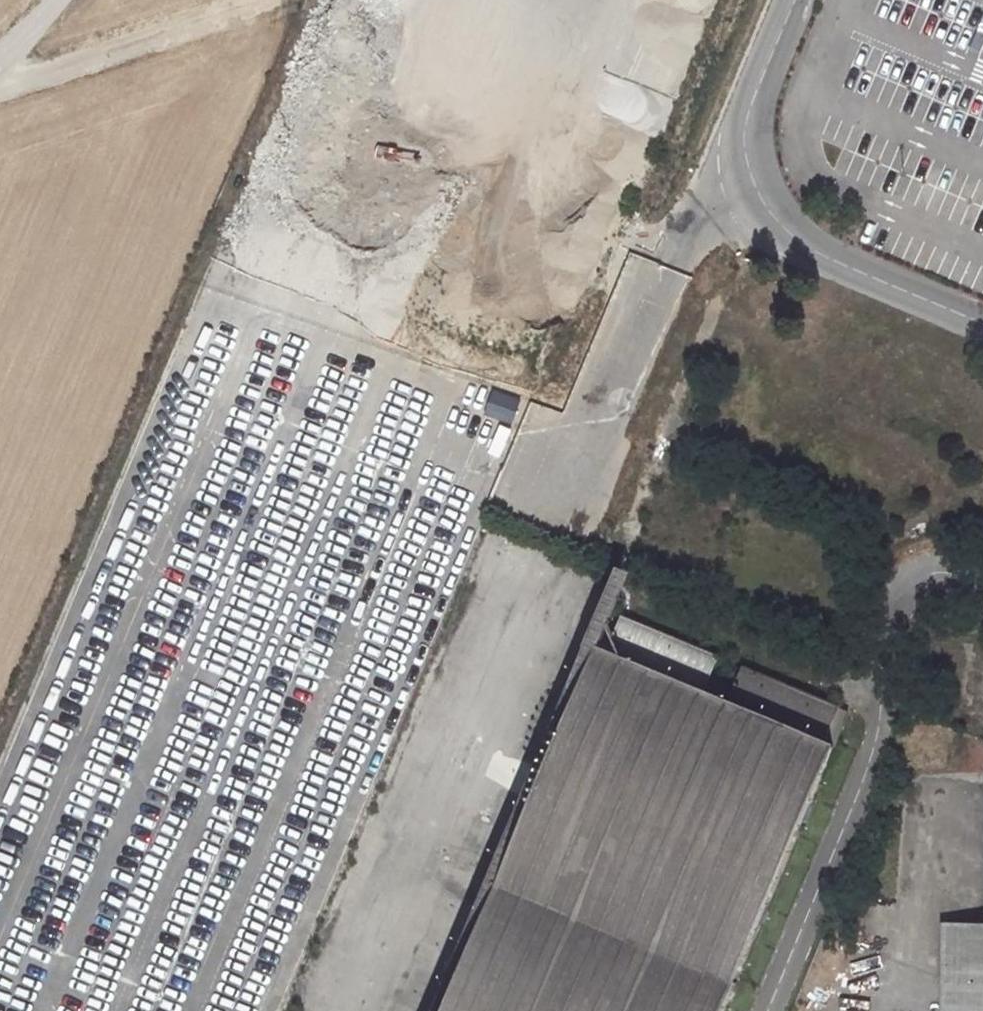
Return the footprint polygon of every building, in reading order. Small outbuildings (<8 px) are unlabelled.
[(753,668),(734,712),(705,699),(723,655),(633,616),(613,662),(604,658),(453,1010),(727,1010),(853,713),(753,668)] [(951,927),(950,1010),(982,1010),(982,928),(951,927)]
